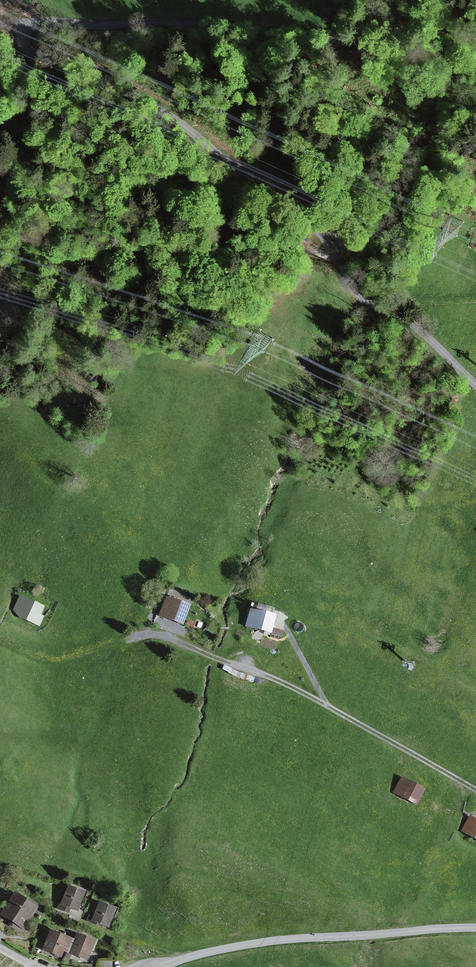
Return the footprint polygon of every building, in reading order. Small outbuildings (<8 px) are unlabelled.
[(44,606),(19,596),(13,610),(19,618),(40,626),(44,616),(41,614),(44,606)] [(191,605),(166,596),(158,616),(183,625),(191,605)] [(277,615),(250,608),(245,626),(272,633),(277,615)] [(426,789),(401,776),(392,792),(416,806),(426,789)] [(469,815),(461,831),(475,840),(475,819),(469,815)] [(85,892),(68,885),(61,903),(59,902),(56,909),(68,913),(70,908),(78,911),(85,892)] [(0,914),(0,915),(23,930),(38,907),(15,892),(0,914)] [(116,908),(99,901),(93,916),(89,914),(86,921),(102,927),(103,925),(109,928),(116,908)] [(74,939),(50,929),(42,950),(61,958),(64,951),(68,953),(74,939)] [(74,939),(68,953),(88,961),(96,941),(76,933),(74,939)]
